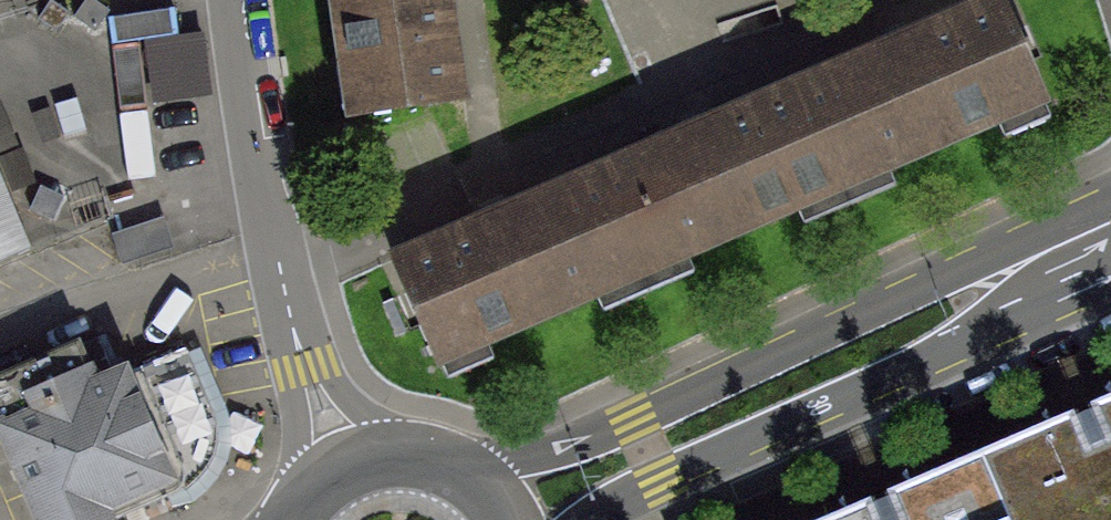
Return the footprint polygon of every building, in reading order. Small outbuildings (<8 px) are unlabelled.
[(352,118),(466,102),(452,0),(336,0),(352,118)] [(397,255),(452,383),(1066,120),(1014,0),(992,0),(397,255)] [(201,30),(147,38),(155,92),(209,84),(201,30)] [(32,252),(0,173),(0,265),(32,252)] [(25,377),(32,394),(0,409),(0,422),(44,519),(108,519),(166,498),(187,489),(210,479),(222,464),(223,425),(188,346),(186,346),(137,367),(129,348),(121,352),(98,361),(94,350),(25,377)] [(833,519),(1110,519),(1110,399),(833,519)]
